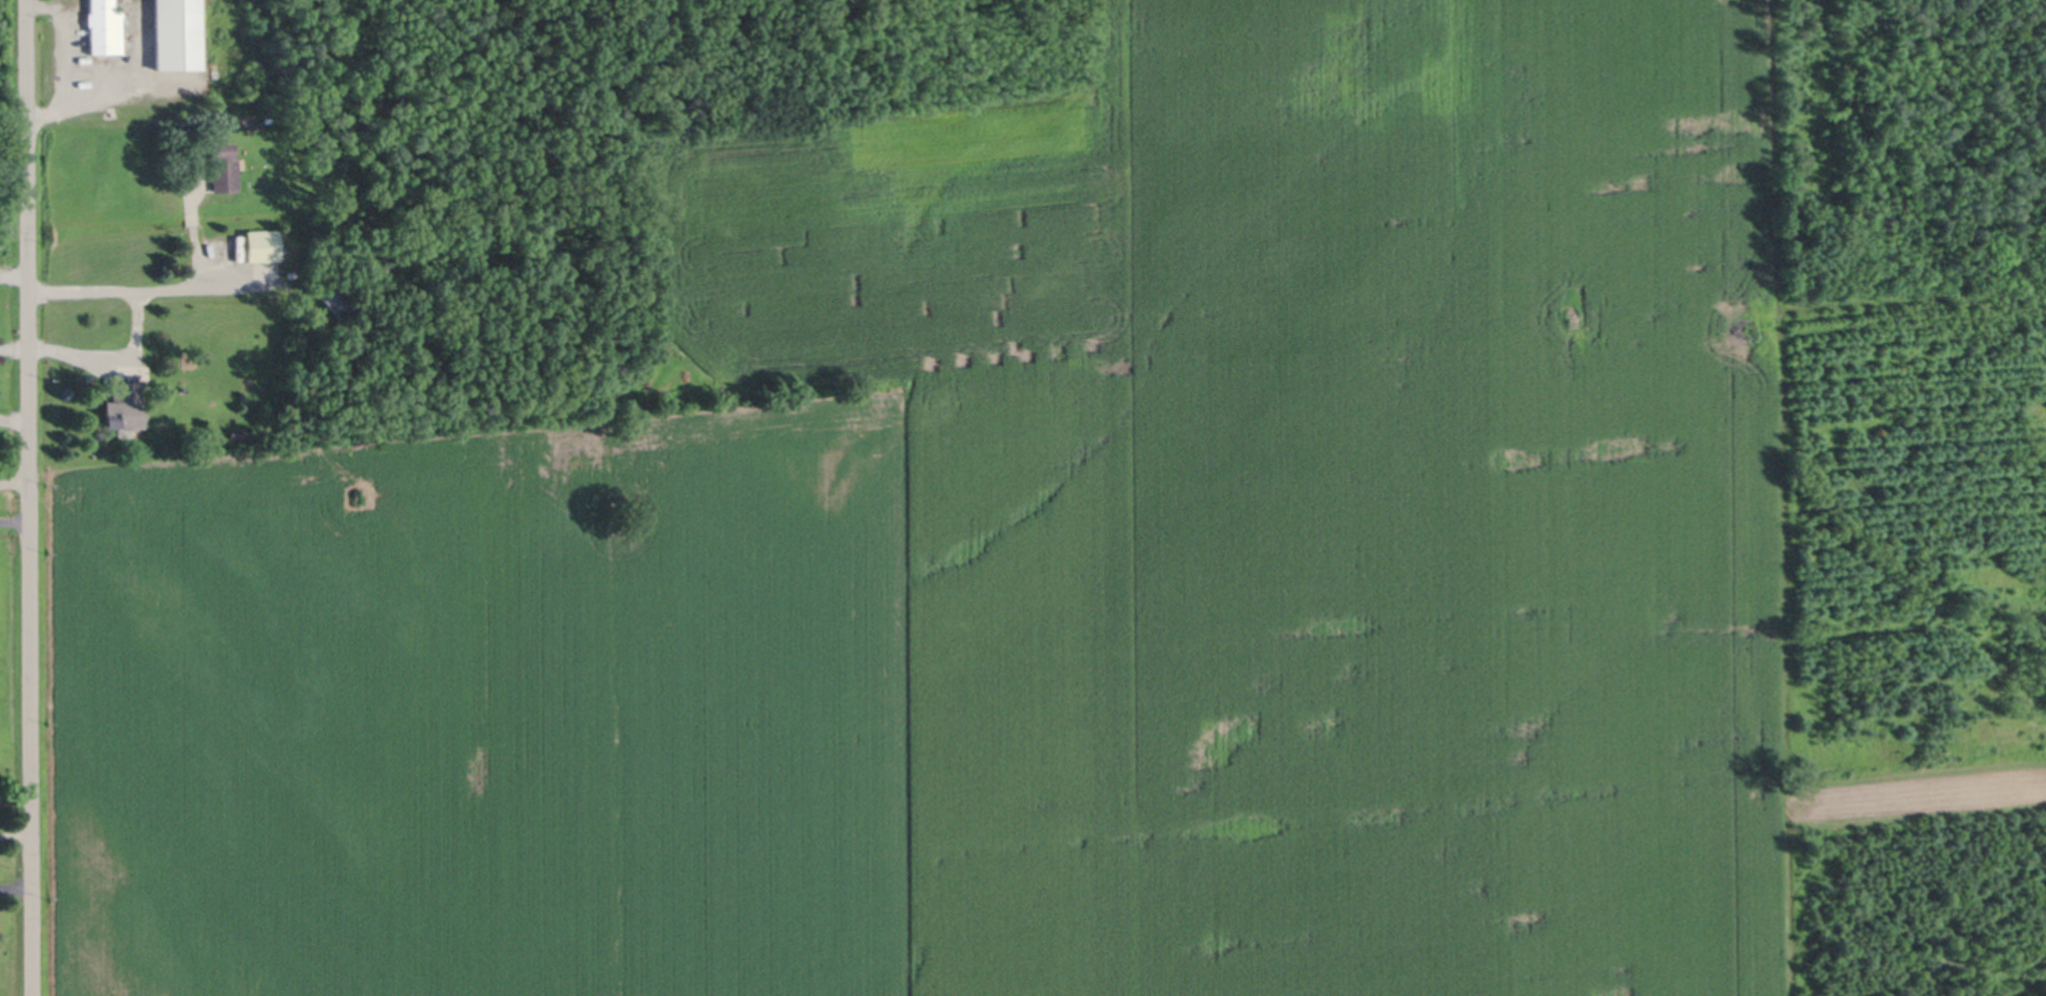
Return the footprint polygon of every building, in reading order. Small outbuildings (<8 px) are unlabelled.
[(91,13),(90,0),(114,0),(114,12),(121,11),(123,52),(91,53),(90,24),(88,25),(87,13),(91,13)] [(156,69),(156,0),(201,0),(202,68),(156,69)] [(234,142),(234,158),(236,158),(238,190),(212,191),(210,143),(234,142)] [(279,260),(247,261),(247,230),(278,230),(279,260)] [(330,284),(318,294),(312,287),(324,277),(330,284)] [(357,304),(342,319),(321,296),(337,282),(357,304)] [(143,381),(142,425),(129,425),(128,434),(115,434),(115,423),(104,423),(104,400),(111,400),(112,380),(143,381)] [(243,437),(233,437),(233,427),(243,427),(243,437)]
